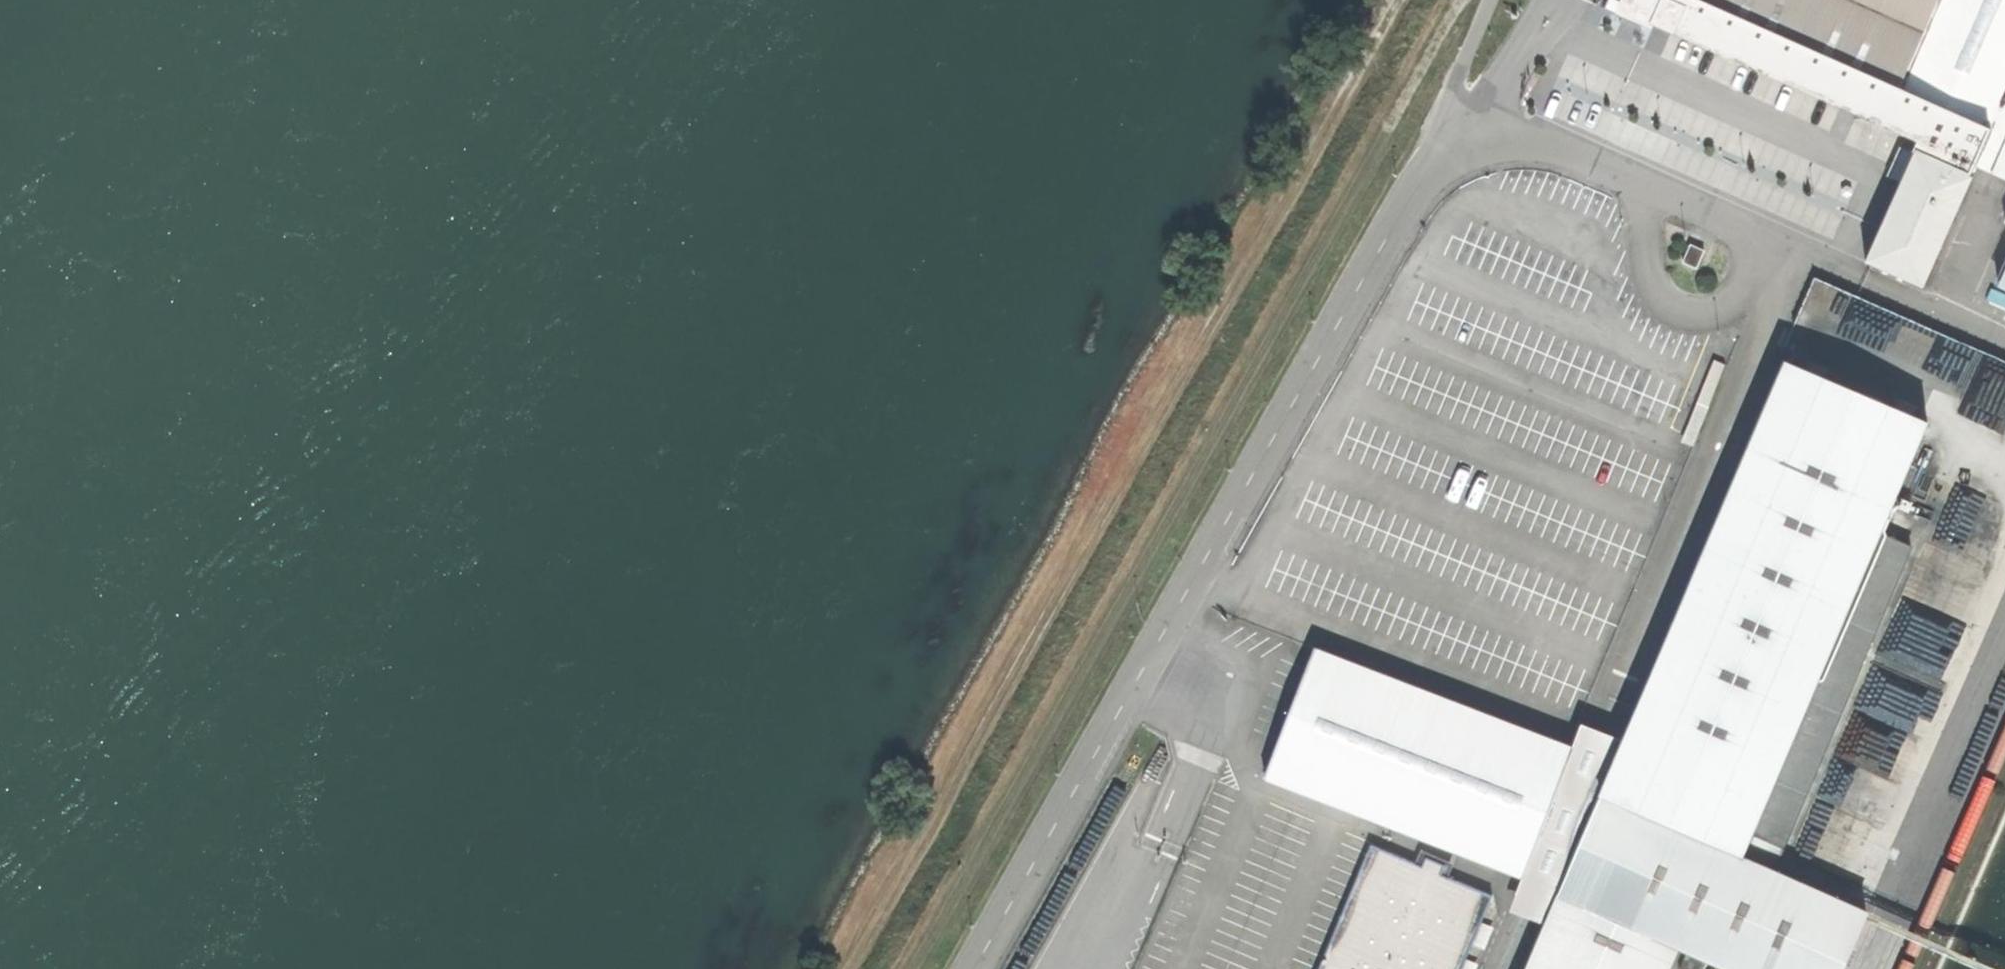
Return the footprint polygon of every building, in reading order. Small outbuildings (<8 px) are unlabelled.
[(1607,10),(1625,18),(1627,12),(1919,140),(1914,153),(1968,176),(1973,165),(2004,179),(2004,0),(1611,0),(1607,10)] [(1968,176),(1914,153),(1913,154),(1900,148),(1894,161),(1906,167),(1867,259),(1924,283),(1963,192),(1964,193),(1971,177),(1968,176)] [(1703,251),(1690,246),(1683,264),(1696,269),(1703,251)] [(1813,289),(1906,328),(1887,373),(1931,391),(1935,381),(2004,411),(2004,350),(1821,272),(1813,289)] [(1680,950),(1688,953),(1707,961),(1726,968),(1842,968),(1868,912),(1744,858),(1753,837),(1880,534),(1927,424),(1785,361),(1623,741),(1555,900),(1526,968),(1671,968),(1680,950)] [(1880,534),(1753,837),(1785,850),(1912,547),(1880,534)] [(1571,748),(1314,648),(1264,778),(1522,877),(1518,885),(1555,900),(1623,741),(1581,724),(1571,748)] [(1370,845),(1318,968),(1461,968),(1492,896),(1440,874),(1444,865),(1425,857),(1421,867),(1370,845)] [(1688,953),(1682,968),(1704,968),(1707,961),(1688,953)]
